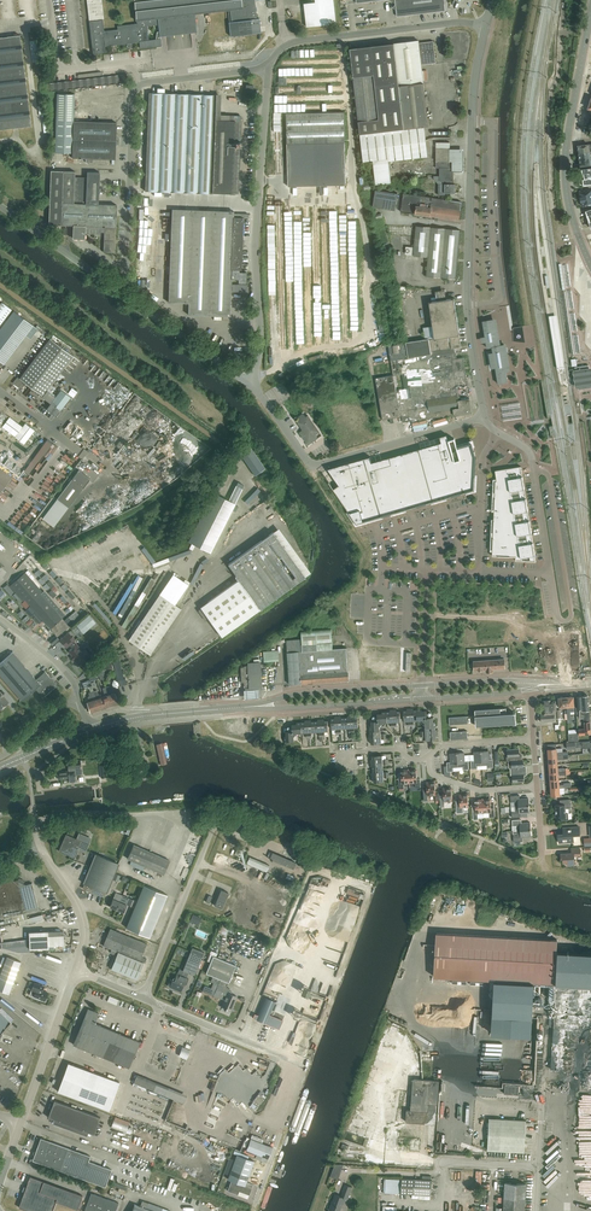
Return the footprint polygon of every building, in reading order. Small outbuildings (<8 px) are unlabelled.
[(230,10),(231,22),(228,22),(230,36),(261,33),(259,19),(256,19),(254,0),(133,0),(135,13),(133,13),(133,5),(121,6),(123,22),(134,21),(134,15),(135,15),(136,21),(137,20),(137,24),(118,26),(118,30),(104,31),(103,20),(103,19),(104,19),(107,18),(107,22),(115,21),(113,4),(105,4),(107,15),(103,16),(102,0),(87,0),(89,21),(93,54),(106,53),(105,46),(139,42),(140,49),(161,46),(160,36),(196,32),(194,14),(230,10)] [(334,0),(315,0),(315,2),(304,3),(307,27),(336,23),(334,0)] [(395,4),(394,5),(395,9),(396,10),(397,16),(445,11),(444,0),(395,0),(395,4)] [(20,35),(0,38),(0,130),(31,126),(20,35)] [(419,43),(418,40),(394,43),(350,48),(353,77),(358,121),(360,134),(363,161),(373,160),(375,184),(391,182),(388,160),(428,156),(425,126),(428,126),(423,83),(421,65),(436,63),(433,41),(419,43)] [(39,41),(32,41),(33,62),(40,62),(39,41)] [(127,82),(126,74),(126,75),(46,84),(47,92),(127,82)] [(235,82),(234,104),(242,104),(243,83),(235,82)] [(216,95),(148,93),(145,191),(212,194),(212,193),(232,194),(232,193),(238,194),(239,147),(241,148),(241,142),(240,142),(240,122),(215,121),(215,108),(216,108),(215,108),(216,95),(216,94),(216,95)] [(74,94),(57,94),(55,152),(65,152),(64,157),(72,157),(72,158),(80,158),(80,159),(81,159),(81,158),(86,158),(86,162),(92,162),(92,158),(115,159),(115,145),(118,144),(119,138),(116,135),(116,122),(73,121),(74,94)] [(344,112),(286,113),(288,186),(346,185),(344,112)] [(463,171),(462,149),(452,149),(452,142),(437,142),(438,161),(440,161),(441,176),(435,176),(436,182),(440,182),(440,194),(457,194),(457,184),(445,184),(445,181),(455,181),(454,171),(463,171)] [(590,151),(590,144),(588,144),(578,145),(579,152),(590,151)] [(579,159),(590,158),(590,154),(590,151),(579,152),(579,159)] [(590,161),(590,158),(579,159),(580,166),(590,164),(590,161)] [(581,169),(583,186),(590,185),(590,167),(581,169)] [(63,171),(51,171),(49,225),(73,226),(73,238),(84,239),(85,233),(100,234),(100,232),(104,232),(103,252),(114,252),(113,252),(115,227),(116,227),(116,226),(115,226),(116,206),(116,205),(98,204),(99,173),(87,172),(87,178),(75,177),(75,172),(63,171)] [(398,193),(375,190),(373,207),(395,210),(398,193)] [(579,192),(582,206),(590,204),(590,190),(579,192)] [(402,203),(460,211),(461,202),(433,198),(433,197),(404,193),(402,203)] [(460,211),(402,203),(401,211),(400,214),(404,215),(404,212),(415,213),(415,214),(459,220),(459,219),(460,214),(459,214),(460,211)] [(146,260),(150,261),(154,228),(155,228),(156,215),(158,215),(159,210),(153,210),(153,209),(149,208),(148,213),(146,213),(144,229),(148,229),(147,235),(145,235),(144,241),(147,241),(146,249),(148,250),(146,260)] [(234,211),(172,209),(168,302),(189,303),(188,314),(230,316),(231,279),(238,279),(238,283),(246,283),(246,272),(239,272),(239,270),(241,270),(243,224),(243,218),(233,217),(234,211)] [(460,230),(416,226),(413,255),(428,257),(426,276),(455,278),(455,279),(456,279),(460,230)] [(389,251),(387,243),(381,245),(383,253),(389,251)] [(414,247),(406,246),(405,254),(413,255),(414,247)] [(247,291),(247,284),(235,284),(234,290),(234,295),(233,295),(233,299),(241,299),(241,291),(247,291)] [(451,348),(452,352),(455,351),(455,348),(461,347),(459,335),(454,298),(429,302),(434,338),(429,339),(430,351),(451,348)] [(2,302),(0,304),(0,325),(12,310),(2,302)] [(14,310),(0,328),(0,361),(3,364),(33,325),(14,310)] [(491,329),(489,320),(483,321),(487,348),(492,347),(497,378),(498,384),(508,382),(501,345),(496,346),(494,331),(491,329)] [(209,338),(213,333),(208,329),(204,334),(209,338)] [(239,330),(239,340),(243,340),(243,336),(249,336),(249,329),(243,329),(243,330),(239,330)] [(73,356),(50,338),(19,378),(42,396),(73,356)] [(407,342),(409,356),(432,352),(432,355),(452,352),(451,348),(430,351),(429,339),(429,338),(407,342)] [(393,375),(402,374),(404,389),(411,388),(406,360),(410,360),(409,356),(407,342),(406,342),(388,345),(391,360),(373,363),(382,419),(390,418),(390,423),(394,423),(393,417),(404,415),(400,390),(396,390),(393,375)] [(455,351),(452,352),(432,355),(432,352),(409,356),(410,360),(406,360),(411,388),(404,389),(400,390),(404,415),(409,415),(410,421),(454,414),(454,415),(472,412),(469,398),(458,400),(456,386),(467,384),(463,358),(456,359),(455,352),(455,351)] [(589,371),(588,365),(575,367),(576,373),(575,373),(573,373),(574,379),(576,379),(577,379),(584,378),(590,377),(589,371)] [(360,384),(362,391),(369,390),(367,382),(360,384)] [(70,397),(61,390),(46,409),(56,417),(70,397)] [(305,417),(303,414),(298,417),(300,420),(298,422),(303,430),(300,433),(308,445),(317,438),(315,434),(319,432),(308,415),(305,417)] [(22,427),(9,417),(2,426),(15,436),(22,427)] [(15,436),(14,437),(24,444),(24,443),(34,430),(25,423),(15,436)] [(70,423),(66,428),(71,432),(75,427),(70,423)] [(243,436),(238,433),(229,446),(227,445),(223,451),(230,456),(234,450),(243,436)] [(322,472),(357,523),(365,521),(409,508),(442,499),(474,489),(476,458),(471,443),(452,449),(449,440),(447,434),(419,442),(420,443),(444,436),(446,441),(370,463),(369,457),(381,454),(380,453),(327,469),(339,485),(334,489),(322,472)] [(30,474),(58,440),(53,436),(25,470),(30,474)] [(265,469),(249,445),(239,452),(255,476),(265,469)] [(495,470),(497,481),(496,481),(495,485),(492,556),(516,557),(515,560),(536,561),(521,466),(495,470)] [(0,468),(0,493),(12,477),(0,468)] [(79,469),(57,498),(68,506),(90,478),(79,469)] [(238,500),(243,489),(238,487),(233,497),(238,500)] [(235,504),(214,492),(188,542),(210,553),(235,504)] [(0,499),(7,501),(9,496),(3,493),(0,499)] [(62,514),(51,509),(45,521),(57,526),(62,514)] [(200,607),(221,637),(305,577),(273,532),(228,564),(239,579),(200,607)] [(134,550),(102,565),(105,570),(137,556),(134,550)] [(169,558),(154,564),(155,566),(170,560),(169,558)] [(9,586),(8,584),(5,586),(13,596),(16,594),(19,597),(17,599),(21,603),(25,599),(52,631),(53,631),(58,636),(68,627),(40,594),(42,592),(25,573),(9,586)] [(173,574),(129,640),(150,654),(181,609),(175,605),(188,585),(173,574)] [(85,613),(89,609),(61,576),(57,580),(85,613)] [(78,586),(95,603),(99,599),(82,582),(78,586)] [(76,620),(80,616),(52,584),(48,588),(76,620)] [(5,608),(2,612),(10,619),(14,615),(5,608)] [(96,623),(89,615),(77,626),(84,634),(96,623)] [(333,649),(332,629),(301,631),(301,639),(286,640),(287,652),(289,684),(348,680),(348,671),(346,648),(333,649)] [(74,640),(71,636),(63,643),(66,647),(70,643),(73,647),(68,651),(78,663),(83,658),(85,660),(90,656),(85,650),(82,652),(76,645),(73,641),(74,640)] [(280,651),(265,651),(265,662),(280,662),(280,651)] [(12,652),(0,662),(0,676),(21,701),(35,689),(43,698),(57,686),(45,672),(36,679),(12,652)] [(257,663),(257,659),(251,660),(251,663),(247,664),(247,665),(243,666),(243,667),(240,667),(241,683),(243,683),(244,688),(249,687),(261,686),(259,663),(257,663)] [(504,668),(504,659),(474,661),(474,670),(486,669),(486,671),(493,671),(493,669),(504,668)] [(105,707),(111,705),(105,687),(104,684),(107,683),(104,673),(113,669),(111,664),(102,666),(97,669),(98,671),(95,672),(97,677),(101,675),(105,687),(102,688),(105,696),(102,697),(105,707)] [(93,691),(89,679),(82,682),(84,689),(89,687),(90,692),(88,693),(89,695),(88,697),(89,702),(87,702),(90,712),(99,709),(93,691)] [(105,687),(111,705),(118,703),(114,693),(111,694),(109,686),(105,687)] [(93,691),(99,709),(105,707),(102,697),(99,698),(96,690),(93,691)] [(259,691),(244,692),(244,696),(244,701),(260,700),(259,695),(259,691)] [(1,709),(3,709),(6,706),(6,705),(8,703),(0,693),(0,710),(1,709)] [(582,696),(583,718),(584,728),(585,734),(590,734),(590,721),(587,721),(587,710),(589,710),(588,696),(587,696),(587,695),(584,695),(583,696),(582,696)] [(567,707),(567,719),(571,719),(571,711),(574,711),(573,696),(572,697),(571,696),(569,696),(569,697),(566,697),(567,707)] [(567,707),(566,697),(563,697),(562,697),(560,697),(559,698),(558,698),(559,707),(567,707)] [(550,701),(550,700),(542,701),(544,714),(540,714),(541,722),(555,721),(554,711),(556,711),(555,701),(550,701)] [(506,713),(506,708),(475,710),(476,725),(516,722),(515,713),(510,713),(506,713)] [(413,710),(413,709),(407,709),(407,711),(403,711),(404,721),(408,721),(408,722),(408,726),(414,726),(413,722),(413,721),(417,720),(422,719),(425,722),(425,727),(425,731),(424,731),(420,731),(420,737),(424,736),(425,736),(426,740),(436,740),(436,736),(437,736),(437,730),(435,730),(435,722),(433,722),(433,717),(428,717),(427,718),(425,717),(426,716),(426,711),(421,711),(421,710),(413,710)] [(396,711),(396,710),(390,710),(390,712),(381,712),(382,714),(377,714),(377,719),(378,720),(377,722),(376,721),(371,721),(371,726),(370,726),(370,734),(369,734),(369,740),(371,740),(371,744),(381,743),(381,739),(382,739),(386,739),(386,734),(382,734),(381,734),(380,730),(379,725),(382,722),(387,722),(391,722),(391,723),(391,727),(397,727),(396,723),(396,722),(400,722),(400,711),(396,711)] [(468,723),(468,716),(449,717),(450,724),(468,723)] [(232,733),(239,733),(239,718),(231,718),(232,733)] [(296,724),(294,725),(292,725),(292,726),(289,727),(288,727),(288,728),(287,728),(288,731),(287,731),(286,732),(286,734),(286,736),(285,736),(285,743),(292,742),(292,741),(295,741),(294,736),(297,733),(302,732),(302,733),(306,733),(306,734),(306,738),(311,737),(311,733),(311,732),(315,732),(319,732),(319,733),(319,737),(324,737),(324,732),(324,733),(324,731),(328,731),(327,721),(324,721),(324,719),(318,720),(318,721),(311,722),(311,720),(305,721),(305,722),(296,723),(296,724)] [(468,738),(467,731),(450,732),(451,739),(468,738)] [(163,742),(155,743),(160,766),(167,765),(163,742)] [(557,756),(568,755),(568,751),(556,752),(556,748),(548,749),(548,756),(557,756)] [(506,761),(508,761),(511,761),(511,760),(522,760),(522,756),(519,756),(519,749),(507,750),(508,757),(506,757),(506,761)] [(482,766),(481,751),(474,752),(474,761),(471,761),(471,769),(477,768),(477,766),(482,766)] [(488,751),(481,751),(482,766),(482,765),(483,769),(487,769),(487,768),(493,767),(492,759),(489,760),(488,751)] [(458,767),(457,753),(450,753),(450,762),(446,762),(447,772),(453,771),(453,767),(458,767)] [(464,753),(457,753),(458,767),(462,767),(463,769),(469,769),(468,761),(465,761),(464,753)] [(548,756),(549,764),(557,764),(557,759),(569,758),(568,755),(557,756),(548,756)] [(510,771),(526,770),(526,766),(523,767),(522,760),(511,760),(511,761),(508,761),(508,764),(511,764),(512,767),(510,767),(510,771)] [(549,772),(558,772),(564,771),(568,771),(568,768),(558,769),(557,764),(549,764),(549,772)] [(409,783),(408,770),(401,771),(401,780),(398,780),(399,789),(404,789),(403,783),(409,783)] [(416,770),(408,770),(409,783),(415,783),(415,788),(420,787),(420,778),(416,779),(416,770)] [(526,774),(526,770),(510,771),(510,775),(512,775),(513,782),(524,781),(523,774),(526,774)] [(75,776),(74,771),(68,771),(57,772),(58,779),(69,778),(69,776),(75,776)] [(558,772),(549,772),(550,780),(558,780),(558,775),(564,774),(564,771),(558,772)] [(558,780),(550,780),(551,788),(559,788),(564,788),(571,787),(571,782),(564,783),(564,784),(559,785),(558,780)] [(435,795),(434,782),(426,783),(427,792),(423,792),(424,801),(428,801),(427,795),(435,795)] [(452,801),(451,788),(443,789),(443,797),(439,798),(440,807),(444,807),(444,801),(452,801)] [(559,788),(551,788),(551,796),(560,795),(559,788)] [(468,807),(467,794),(459,795),(460,804),(456,804),(457,813),(463,813),(463,807),(468,807)] [(515,806),(529,805),(528,798),(520,799),(519,795),(510,796),(511,802),(514,802),(515,806)] [(490,799),(482,800),(483,812),(489,812),(490,817),(495,817),(494,808),(490,808),(490,799)] [(571,808),(570,799),(559,800),(560,805),(555,805),(556,819),(561,819),(561,820),(569,820),(569,819),(568,819),(568,813),(565,813),(565,808),(571,808)] [(483,812),(482,800),(475,800),(476,809),(472,809),(473,820),(478,819),(477,813),(483,812)] [(529,805),(515,806),(515,811),(511,811),(512,817),(521,817),(521,813),(529,813),(529,805)] [(516,831),(530,829),(530,822),(521,823),(521,819),(512,820),(512,826),(516,826),(516,831)] [(580,835),(579,827),(563,828),(564,828),(564,834),(558,834),(559,843),(573,842),(573,835),(580,835)] [(517,835),(513,836),(513,842),(523,841),(522,837),(531,837),(530,829),(516,831),(513,831),(513,834),(517,833),(517,835)] [(76,839),(66,835),(59,851),(70,856),(72,850),(76,852),(81,840),(77,839),(76,839)] [(169,861),(133,845),(127,859),(163,874),(169,861)] [(580,855),(580,849),(571,849),(571,853),(561,854),(561,859),(563,859),(563,863),(567,862),(567,866),(575,865),(574,856),(580,855)] [(296,863),(272,853),(269,859),(270,859),(270,860),(271,860),(272,860),(293,869),(296,863)] [(118,864),(96,854),(84,883),(84,884),(83,888),(104,897),(106,892),(106,893),(118,864)] [(269,865),(249,857),(246,864),(266,872),(269,865)] [(120,875),(115,873),(112,879),(118,882),(120,875)] [(17,880),(4,883),(4,882),(0,883),(0,919),(39,909),(32,883),(25,885),(17,880)] [(122,895),(116,909),(123,912),(126,905),(134,908),(126,928),(149,937),(167,895),(143,885),(137,901),(122,895)] [(228,892),(221,889),(214,905),(221,908),(228,892)] [(116,909),(122,895),(115,893),(113,899),(110,906),(116,909)] [(506,914),(501,926),(507,929),(512,916),(506,914)] [(227,935),(230,928),(225,925),(221,932),(227,935)] [(114,956),(116,956),(111,969),(136,979),(143,963),(145,963),(146,959),(141,957),(147,944),(110,929),(103,945),(111,949),(110,953),(115,955),(114,956)] [(62,935),(62,931),(29,932),(30,945),(18,946),(18,952),(30,952),(30,948),(47,948),(47,945),(63,945),(63,935),(62,935)] [(436,933),(434,977),(494,980),(492,1012),(532,1014),(534,982),(555,983),(551,1069),(590,1071),(590,953),(556,951),(557,940),(436,933)] [(204,952),(192,948),(183,971),(179,969),(178,972),(177,972),(174,981),(172,980),(169,987),(181,992),(184,983),(186,984),(188,979),(186,978),(188,973),(194,975),(198,968),(201,969),(204,961),(201,960),(204,952)] [(236,966),(213,956),(206,973),(220,979),(215,990),(205,985),(202,991),(213,996),(224,1001),(222,1006),(226,1007),(225,1008),(231,1011),(237,997),(227,993),(229,988),(226,987),(228,982),(228,983),(236,966)] [(7,957),(0,975),(0,991),(9,994),(21,962),(7,957)] [(41,986),(34,983),(29,995),(33,996),(33,997),(44,1001),(47,992),(40,990),(41,986)] [(275,1002),(264,997),(257,1015),(254,1014),(253,1017),(266,1023),(275,1002)] [(98,1013),(88,1009),(73,1044),(129,1068),(139,1042),(94,1023),(98,1013)] [(10,1023),(0,1013),(0,1033),(10,1023)] [(386,1027),(384,1035),(396,1039),(399,1028),(392,1026),(391,1028),(386,1027)] [(190,1050),(182,1047),(178,1056),(186,1059),(190,1050)] [(119,1082),(68,1063),(57,1091),(108,1110),(119,1082)] [(187,1095),(137,1075),(134,1082),(183,1103),(187,1095)] [(439,1080),(413,1078),(410,1110),(406,1110),(406,1122),(435,1124),(436,1103),(437,1103),(439,1080)] [(548,1082),(548,1099),(562,1099),(562,1082),(548,1082)] [(265,1098),(259,1094),(252,1102),(258,1106),(265,1098)] [(100,1117),(54,1101),(48,1117),(94,1134),(100,1117)] [(129,1128),(131,1122),(116,1117),(112,1127),(132,1134),(134,1130),(129,1128)] [(526,1121),(489,1119),(488,1149),(524,1151),(526,1121)] [(388,1137),(387,1147),(397,1147),(397,1137),(388,1137)] [(90,1156),(40,1138),(32,1160),(60,1170),(105,1187),(111,1170),(88,1162),(90,1156)] [(273,1147),(250,1138),(246,1150),(268,1159),(273,1147)] [(135,1144),(136,1141),(129,1139),(124,1153),(140,1158),(144,1147),(135,1144)] [(253,1185),(246,1182),(254,1161),(237,1154),(228,1179),(231,1180),(228,1191),(238,1194),(239,1191),(249,1195),(253,1185)] [(344,1165),(336,1164),(331,1176),(339,1179),(344,1165)] [(55,1202),(77,1210),(82,1196),(30,1177),(19,1207),(29,1210),(52,1210),(54,1206),(55,1202)] [(432,1180),(401,1178),(400,1194),(431,1195),(432,1180)] [(524,1198),(525,1184),(505,1183),(504,1197),(505,1197),(504,1210),(524,1210),(524,1198)] [(345,1184),(341,1196),(335,1194),(329,1210),(333,1210),(340,1210),(342,1204),(344,1204),(346,1199),(348,1199),(350,1192),(352,1187),(345,1184)] [(84,1210),(115,1210),(118,1203),(92,1193),(84,1210)] [(142,1201),(140,1206),(134,1204),(132,1210),(153,1210),(146,1208),(148,1203),(142,1201)]
